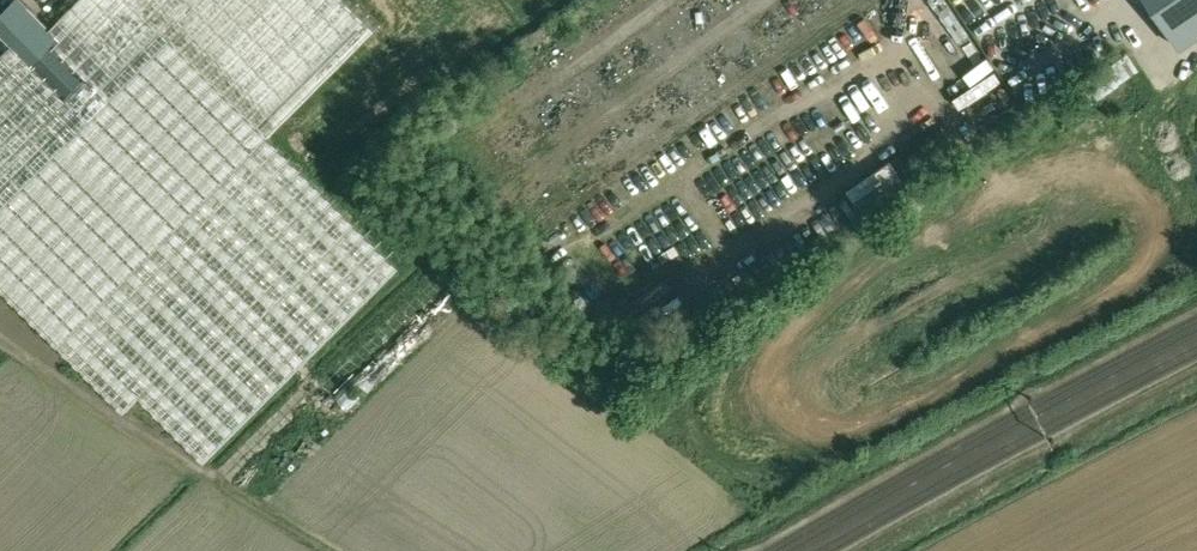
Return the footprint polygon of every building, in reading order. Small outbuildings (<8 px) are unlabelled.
[(122,414),(138,400),(203,464),(398,270),(267,138),(376,29),(346,0),(77,0),(49,29),(19,0),(14,0),(0,14),(0,38),(9,46),(0,55),(0,292),(122,414)] [(1180,49),(1196,37),(1196,0),(1147,0),(1180,49)]
